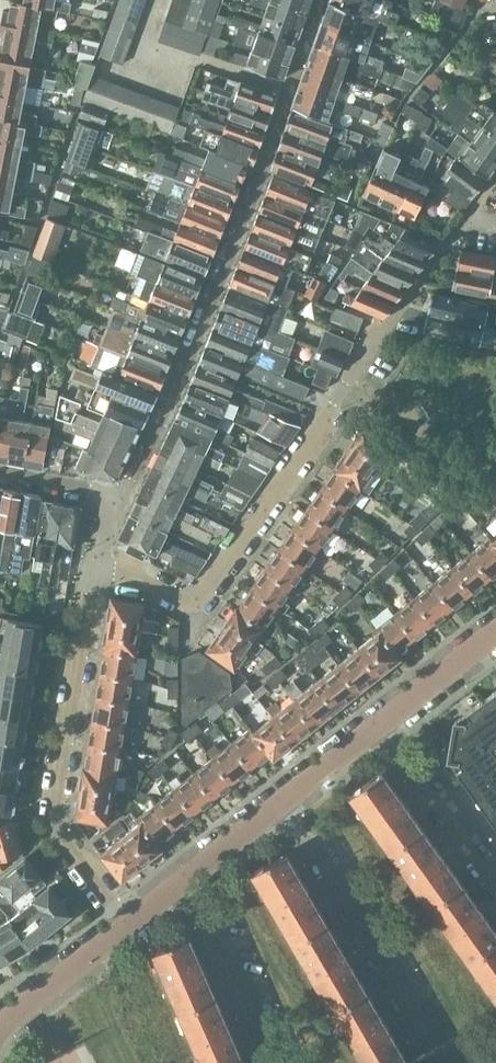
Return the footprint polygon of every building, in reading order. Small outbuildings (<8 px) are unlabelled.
[(23,3),(58,10),(70,12),(72,3),(56,0),(24,0),(23,3)] [(119,1),(142,9),(145,0),(119,0),(119,1)] [(178,0),(173,0),(170,9),(190,16),(194,6),(178,0)] [(194,6),(187,27),(197,31),(207,34),(219,0),(178,0),(194,6)] [(264,16),(301,29),(307,13),(270,0),(253,0),(252,5),(255,6),(266,10),(264,16)] [(307,13),(312,0),(270,0),(307,13)] [(330,1),(394,25),(398,14),(389,10),(391,2),(386,0),(330,0),(330,1)] [(468,12),(467,12),(439,0),(435,0),(431,11),(461,23),(465,25),(465,24),(464,24),(468,12)] [(448,3),(462,8),(466,0),(449,0),(448,3)] [(4,11),(0,28),(14,30),(15,25),(24,27),(25,22),(38,25),(40,16),(56,20),(58,10),(23,3),(12,1),(9,12),(4,11)] [(119,1),(115,12),(138,20),(142,9),(119,1)] [(378,20),(329,3),(322,24),(371,42),(372,38),(375,29),(378,20)] [(190,16),(170,9),(166,20),(176,23),(187,27),(190,16)] [(115,12),(111,23),(134,32),(138,20),(115,12)] [(231,24),(239,27),(296,46),(301,29),(264,16),(261,25),(251,21),(234,15),(231,24)] [(176,23),(166,20),(158,40),(169,44),(176,23)] [(226,23),(216,20),(211,35),(221,39),(226,23)] [(1,46),(33,53),(49,56),(51,46),(35,43),(38,25),(25,22),(24,27),(15,25),(14,30),(0,28),(0,30),(0,35),(5,35),(3,46),(1,46)] [(111,23),(107,34),(130,42),(134,32),(111,23)] [(187,27),(176,23),(169,44),(179,48),(187,27)] [(322,24),(314,45),(364,63),(364,62),(365,59),(351,53),(354,45),(368,50),(371,42),(322,24)] [(437,24),(432,39),(447,44),(458,33),(437,24)] [(197,31),(187,27),(179,48),(190,51),(197,31)] [(255,41),(253,49),(290,62),(296,46),(239,27),(236,34),(255,41)] [(207,34),(197,31),(190,51),(200,55),(207,34)] [(107,34),(103,44),(127,53),(130,42),(107,34)] [(226,41),(221,39),(211,35),(205,51),(220,57),(226,41)] [(447,44),(432,39),(417,58),(432,63),(442,49),(447,44)] [(103,44),(99,56),(123,64),(127,53),(103,44)] [(314,45),(307,66),(357,83),(358,78),(344,73),(347,65),(361,70),(361,72),(386,81),(386,82),(409,91),(417,82),(402,76),(364,62),(364,63),(314,45)] [(44,80),(46,70),(30,67),(33,53),(1,46),(0,53),(0,71),(44,80)] [(290,62),(253,49),(250,57),(235,52),(232,61),(284,79),(290,62)] [(307,66),(300,87),(350,103),(351,99),(336,94),(338,87),(371,99),(375,90),(357,83),(307,66)] [(405,66),(402,76),(417,82),(424,73),(405,66)] [(0,71),(0,90),(3,90),(2,95),(11,97),(10,102),(23,104),(26,86),(42,90),(44,80),(0,71)] [(103,80),(92,76),(84,101),(94,105),(103,80)] [(114,84),(103,80),(94,105),(105,109),(114,84)] [(222,87),(219,95),(272,114),(278,95),(241,82),(237,92),(222,87)] [(124,88),(114,84),(105,109),(116,113),(124,88)] [(293,108),(342,126),(343,121),(328,116),(332,106),(375,121),(377,114),(350,104),(350,103),(300,87),(293,108)] [(135,92),(124,88),(116,113),(126,117),(135,92)] [(35,126),(35,125),(43,127),(67,131),(72,120),(38,113),(37,116),(21,113),(23,104),(10,102),(11,97),(2,95),(3,90),(0,90),(0,119),(35,126)] [(146,96),(135,92),(126,117),(137,121),(146,96)] [(232,108),(228,118),(266,131),(272,114),(219,95),(217,102),(232,108)] [(156,100),(146,96),(137,121),(148,125),(156,100)] [(483,128),(495,137),(495,112),(494,111),(488,120),(460,99),(454,107),(483,128)] [(167,104),(156,100),(148,125),(158,129),(167,104)] [(179,109),(167,104),(158,129),(170,134),(173,125),(179,109)] [(406,105),(402,113),(418,120),(421,114),(422,112),(406,105)] [(483,128),(454,107),(448,115),(449,120),(454,124),(450,128),(459,134),(471,143),(495,161),(495,137),(483,128)] [(292,109),(285,130),(350,153),(353,145),(345,143),(329,137),(331,132),(344,136),(346,138),(360,143),(363,135),(349,130),(292,109)] [(418,120),(415,126),(426,131),(431,119),(421,114),(418,120)] [(260,148),(266,131),(228,118),(226,126),(200,117),(197,126),(207,130),(260,148)] [(8,144),(9,139),(23,141),(25,133),(41,136),(43,127),(35,125),(35,126),(0,119),(0,142),(8,144)] [(184,129),(173,125),(170,134),(181,138),(184,129)] [(253,167),(260,148),(207,130),(206,133),(210,134),(209,137),(220,141),(216,152),(249,165),(253,167)] [(336,172),(337,168),(338,167),(322,161),(324,153),(347,162),(350,153),(285,130),(278,150),(336,172)] [(495,167),(495,161),(471,143),(459,134),(447,150),(460,159),(487,179),(495,167)] [(425,151),(397,211),(415,219),(433,178),(429,176),(425,186),(418,182),(423,171),(424,171),(433,151),(443,156),(447,150),(431,136),(425,151)] [(34,172),(51,176),(54,168),(35,164),(36,163),(19,159),(23,141),(9,139),(8,144),(0,142),(0,166),(34,172)] [(82,145),(74,142),(68,156),(77,159),(82,145)] [(380,203),(397,211),(425,151),(408,143),(401,157),(380,203)] [(363,195),(380,203),(401,157),(383,149),(363,195)] [(242,184),(249,165),(216,152),(210,150),(202,168),(242,184)] [(336,172),(278,150),(271,170),(348,200),(352,191),(340,186),(338,189),(315,181),(318,174),(334,180),(334,178),(336,172)] [(445,180),(440,187),(451,194),(455,188),(472,200),(487,179),(457,158),(442,178),(445,180)] [(12,197),(16,178),(32,181),(34,172),(0,166),(0,194),(12,197)] [(202,168),(195,186),(235,202),(242,184),(202,168)] [(161,175),(154,192),(156,193),(227,220),(235,202),(195,186),(195,187),(161,175)] [(266,195),(327,219),(335,200),(273,176),(266,195)] [(149,210),(181,223),(220,238),(227,220),(156,193),(149,210)] [(25,218),(27,209),(10,205),(12,197),(0,194),(0,213),(25,218)] [(320,237),(327,219),(266,195),(259,213),(320,237)] [(363,212),(355,231),(363,235),(369,225),(375,217),(363,212)] [(320,237),(259,213),(252,231),(312,255),(320,237)] [(63,224),(46,218),(40,236),(56,242),(63,224)] [(181,223),(174,241),(213,256),(220,238),(181,223)] [(440,243),(392,223),(385,237),(394,244),(429,258),(440,243)] [(31,245),(38,227),(27,225),(23,244),(31,245)] [(16,242),(18,233),(0,229),(0,238),(16,242)] [(213,256),(174,241),(148,231),(140,250),(206,275),(213,256)] [(312,256),(312,255),(252,231),(244,249),(304,273),(311,255),(312,256)] [(347,248),(346,249),(349,251),(355,254),(358,251),(356,250),(362,243),(359,241),(363,235),(355,231),(347,248)] [(383,259),(418,273),(429,258),(394,244),(385,237),(381,234),(375,242),(367,236),(362,243),(370,249),(384,259),(383,259)] [(56,242),(40,236),(32,256),(42,259),(49,262),(56,242)] [(378,266),(373,274),(408,288),(418,273),(383,259),(384,259),(370,249),(362,243),(356,250),(358,251),(378,266)] [(8,260),(24,263),(27,255),(5,250),(0,249),(0,258),(8,260)] [(295,275),(296,270),(244,249),(237,267),(292,289),(294,284),(290,283),(292,278),(280,274),(281,269),(295,275)] [(457,269),(494,277),(494,278),(495,278),(495,257),(461,250),(457,269)] [(196,298),(204,279),(140,254),(132,273),(141,276),(196,298)] [(343,259),(330,254),(327,262),(339,267),(343,259)] [(42,259),(32,256),(25,274),(35,278),(42,259)] [(373,274),(362,266),(356,260),(352,258),(338,277),(342,280),(343,281),(349,273),(353,276),(356,272),(361,275),(368,280),(362,289),(397,303),(408,288),(373,274)] [(292,289),(237,267),(230,286),(288,309),(295,290),(292,289)] [(457,269),(453,289),(495,298),(495,279),(494,278),(494,277),(457,269)] [(49,283),(35,278),(27,275),(20,294),(42,301),(49,283)] [(141,276),(134,295),(189,317),(196,298),(141,276)] [(326,283),(323,281),(313,276),(304,294),(314,299),(318,301),(326,283)] [(362,289),(358,287),(356,291),(360,293),(355,299),(346,294),(343,302),(384,320),(397,303),(362,289)] [(331,288),(324,298),(334,303),(339,292),(331,288)] [(228,290),(220,309),(284,335),(285,334),(287,329),(278,325),(279,322),(263,316),(267,305),(228,290)] [(428,313),(464,322),(484,326),(489,306),(486,305),(433,293),(428,313)] [(42,301),(20,294),(14,312),(35,320),(42,301)] [(134,295),(126,313),(182,335),(189,317),(134,295)] [(4,320),(9,307),(0,305),(0,319),(4,320)] [(174,354),(182,335),(126,313),(109,307),(105,317),(138,330),(135,338),(174,354)] [(364,318),(335,307),(330,321),(359,332),(364,318)] [(220,309),(213,327),(266,349),(270,339),(277,342),(293,347),(296,339),(295,339),(284,335),(220,309)] [(480,347),(484,326),(464,322),(428,313),(423,334),(459,342),(480,347)] [(5,322),(2,330),(19,337),(23,327),(4,320),(5,322)] [(213,327),(206,346),(257,366),(259,361),(252,359),(253,357),(265,362),(269,368),(283,374),(290,358),(266,349),(213,327)] [(1,329),(0,331),(0,339),(19,347),(22,338),(19,337),(2,330),(1,329)] [(347,360),(353,346),(355,341),(326,329),(319,348),(328,352),(345,359),(347,360)] [(167,372),(174,354),(135,338),(131,347),(119,342),(115,351),(128,356),(167,372)] [(87,340),(79,360),(159,391),(167,372),(128,356),(99,345),(87,340)] [(18,347),(8,345),(5,360),(15,362),(18,347)] [(206,346),(199,364),(237,380),(239,374),(305,400),(310,387),(257,366),(206,346)] [(340,372),(345,359),(328,352),(319,348),(312,366),(318,369),(333,374),(332,375),(335,376),(337,371),(340,372)] [(70,378),(111,394),(151,410),(159,391),(79,360),(78,360),(76,367),(75,366),(70,378)] [(199,364),(191,382),(246,404),(298,426),(301,427),(306,416),(264,399),(264,401),(233,389),(237,380),(199,364)] [(327,389),(332,375),(333,374),(318,369),(313,383),(327,389)] [(7,463),(24,466),(32,423),(23,422),(31,378),(23,376),(19,393),(7,463)] [(77,402),(104,413),(142,428),(151,410),(111,394),(70,378),(67,387),(81,393),(77,402)] [(191,382),(184,401),(222,418),(226,408),(271,426),(269,430),(292,440),(298,426),(246,404),(191,382)] [(32,423),(24,466),(43,469),(58,390),(46,388),(43,404),(36,403),(32,423)] [(7,463),(19,393),(11,391),(6,418),(0,417),(0,461),(7,463)] [(75,400),(61,396),(58,413),(71,416),(75,400)] [(175,419),(213,437),(269,465),(273,467),(281,451),(254,439),(251,444),(217,428),(222,418),(184,401),(175,419)] [(72,421),(96,430),(134,446),(142,428),(104,413),(99,422),(75,412),(72,421)] [(88,449),(125,465),(134,446),(96,430),(72,421),(57,416),(55,425),(92,440),(88,449)] [(175,419),(168,436),(261,480),(262,478),(269,465),(234,448),(213,437),(175,419)] [(363,428),(348,450),(375,469),(390,448),(363,428)] [(125,465),(88,449),(53,436),(47,470),(113,483),(118,480),(125,465)] [(168,436),(160,451),(198,469),(202,461),(232,476),(232,477),(256,489),(261,480),(168,436)] [(333,471),(334,472),(360,490),(361,489),(369,478),(406,504),(412,495),(375,469),(348,450),(333,471)] [(160,451),(153,467),(218,498),(221,491),(210,485),(194,478),(198,469),(160,451)] [(405,468),(450,498),(455,490),(409,461),(405,468)] [(475,481),(482,489),(488,483),(495,475),(495,467),(493,464),(475,481)] [(153,467),(145,483),(183,501),(186,493),(218,508),(217,510),(236,519),(241,509),(218,498),(153,467)] [(334,472),(320,491),(348,510),(362,490),(361,489),(360,490),(334,472)] [(482,489),(475,481),(468,488),(475,495),(482,489)] [(145,483),(138,498),(192,524),(222,538),(228,527),(204,515),(204,516),(197,513),(195,517),(179,509),(183,501),(145,483)] [(13,532),(21,493),(3,489),(0,503),(0,530),(5,531),(0,560),(0,569),(6,571),(13,532)] [(306,511),(334,530),(348,510),(320,491),(306,511)] [(13,532),(6,571),(20,573),(23,557),(29,558),(40,496),(21,493),(13,532)] [(138,498),(130,514),(168,532),(172,524),(188,532),(192,524),(138,498)] [(426,515),(430,519),(444,506),(437,499),(423,512),(426,515)] [(44,502),(36,542),(47,544),(39,586),(47,587),(52,564),(55,545),(63,505),(44,502)] [(63,505),(55,545),(52,564),(60,565),(64,547),(74,549),(81,509),(63,505)] [(446,508),(439,516),(446,523),(454,516),(446,508)] [(421,510),(409,521),(411,523),(418,530),(426,523),(430,519),(426,515),(423,512),(421,510)] [(306,511),(293,531),(320,550),(334,530),(306,511)] [(130,514),(123,529),(194,563),(197,556),(164,540),(168,532),(130,514)] [(411,537),(417,532),(410,525),(404,530),(409,536),(411,537)] [(429,525),(422,532),(429,539),(436,532),(429,525)] [(372,526),(366,534),(393,553),(399,546),(386,537),(387,536),(372,526)] [(194,563),(123,529),(115,546),(153,564),(157,555),(173,563),(196,575),(201,567),(194,563)] [(279,550),(307,570),(320,550),(293,531),(279,550)] [(422,532),(416,538),(423,545),(429,539),(422,532)] [(493,541),(490,538),(471,553),(492,580),(495,577),(495,547),(492,542),(493,541)] [(279,550),(265,570),(293,589),(307,570),(279,550)] [(382,564),(389,558),(382,551),(375,557),(382,564)] [(471,553),(452,568),(473,595),(492,580),(471,553)] [(375,557),(369,564),(375,571),(382,564),(375,557)] [(394,559),(387,565),(394,572),(401,566),(394,559)] [(387,565),(381,572),(387,579),(394,572),(387,565)] [(452,568),(433,583),(454,610),(473,595),(452,568)] [(265,570),(251,590),(279,609),(293,589),(265,570)] [(414,598),(436,625),(454,610),(433,583),(414,598)] [(346,599),(353,593),(346,585),(339,592),(346,599)] [(238,609),(264,628),(264,629),(265,629),(279,609),(251,590),(238,609)] [(346,599),(339,592),(332,598),(339,606),(346,599)] [(357,593),(346,606),(352,613),(366,599),(357,593)] [(436,625),(414,598),(395,613),(416,640),(436,625)] [(140,630),(157,633),(159,621),(142,618),(145,604),(111,599),(107,624),(140,630)] [(237,608),(222,630),(249,649),(264,629),(264,628),(238,609),(237,608)] [(343,609),(334,617),(341,625),(350,615),(343,609)] [(416,640),(395,613),(376,629),(379,632),(380,632),(398,655),(416,640)] [(329,625),(324,619),(322,618),(315,624),(322,631),(329,625)] [(40,635),(41,625),(9,620),(7,627),(5,644),(37,649),(37,648),(41,646),(42,638),(40,635)] [(103,650),(104,650),(136,655),(140,630),(107,624),(103,650)] [(322,631),(315,624),(308,630),(313,636),(314,637),(322,631)] [(178,637),(178,627),(169,627),(169,636),(178,637)] [(249,649),(222,630),(207,651),(235,670),(249,649)] [(327,632),(319,638),(325,646),(333,640),(327,633),(327,632)] [(379,632),(359,648),(380,674),(400,658),(398,655),(380,632),(379,632)] [(169,645),(178,645),(178,637),(169,636),(169,645)] [(311,645),(318,652),(325,647),(325,646),(319,638),(311,645)] [(37,649),(5,644),(0,643),(0,652),(3,653),(1,668),(33,673),(33,672),(37,670),(38,662),(36,659),(37,649)] [(318,681),(339,707),(359,691),(338,664),(325,647),(318,652),(317,656),(329,671),(318,681)] [(359,648),(338,664),(359,691),(380,674),(359,648)] [(104,650),(100,673),(134,679),(138,655),(136,655),(104,650)] [(182,658),(182,708),(203,712),(205,711),(232,689),(230,673),(199,652),(182,658)] [(280,662),(275,656),(268,662),(274,669),(282,663),(280,662)] [(167,675),(178,675),(177,662),(156,658),(154,668),(167,675)] [(268,662),(260,668),(266,675),(274,669),(268,662)] [(1,668),(0,668),(0,691),(29,696),(33,693),(34,686),(32,683),(33,673),(1,668)] [(281,668),(274,674),(280,682),(287,676),(281,668)] [(100,673),(97,697),(129,703),(134,679),(100,673)] [(274,674),(266,681),(273,688),(280,682),(274,674)] [(178,679),(168,679),(168,689),(177,689),(178,679)] [(314,683),(294,700),(315,726),(335,710),(314,683)] [(263,684),(253,693),(262,702),(265,699),(264,697),(270,692),(263,684)] [(177,689),(168,689),(168,698),(177,698),(177,689)] [(29,696),(0,691),(0,717),(25,721),(26,720),(29,717),(31,710),(28,706),(29,696)] [(467,712),(471,718),(464,723),(455,721),(449,759),(458,760),(463,767),(457,771),(466,784),(495,826),(495,751),(493,747),(495,745),(495,691),(467,712)] [(254,732),(253,732),(271,755),(274,759),(294,742),(273,716),(260,726),(233,692),(226,698),(233,706),(251,728),(254,732)] [(97,697),(93,721),(125,726),(129,703),(97,697)] [(233,706),(226,698),(219,704),(225,711),(233,706)] [(294,700),(273,716),(294,742),(315,726),(294,700)] [(21,744),(22,743),(25,741),(27,733),(24,730),(25,721),(0,717),(0,741),(21,744)] [(93,721),(89,745),(121,750),(125,726),(93,721)] [(196,723),(189,728),(195,736),(202,730),(196,723)] [(178,732),(169,728),(165,736),(174,741),(178,732)] [(189,728),(182,734),(188,741),(195,736),(189,728)] [(251,728),(231,744),(252,770),(271,755),(253,732),(254,732),(251,728)] [(174,741),(165,736),(161,745),(170,750),(174,741)] [(0,741),(0,765),(18,768),(18,767),(22,764),(23,757),(20,753),(21,744),(0,741)] [(212,759),(234,785),(252,770),(231,744),(212,759)] [(85,768),(117,773),(121,750),(89,745),(85,768)] [(212,759),(194,774),(215,800),(234,785),(212,759)] [(163,760),(156,765),(162,773),(170,767),(163,760)] [(0,765),(0,789),(14,792),(14,790),(18,788),(19,781),(16,776),(18,768),(0,765)] [(156,765),(149,771),(155,779),(162,773),(156,765)] [(84,768),(79,793),(113,799),(115,789),(117,773),(85,768),(84,768)] [(145,772),(136,768),(132,776),(141,781),(145,772)] [(351,795),(390,851),(423,829),(383,773),(351,795)] [(194,774),(175,789),(196,816),(215,800),(194,774)] [(141,781),(132,776),(128,785),(138,789),(141,781)] [(10,816),(10,814),(14,811),(15,804),(12,801),(14,792),(0,789),(0,814),(10,816)] [(196,816),(175,789),(156,804),(177,831),(196,816)] [(150,794),(141,790),(137,800),(145,804),(150,794)] [(113,799),(79,793),(75,819),(90,821),(107,824),(109,825),(111,808),(127,811),(131,802),(113,799)] [(177,831),(156,804),(137,820),(139,823),(140,823),(159,846),(177,831)] [(17,837),(12,821),(0,825),(0,842),(17,837)] [(118,835),(121,838),(125,843),(123,844),(129,852),(133,850),(139,858),(138,860),(142,865),(161,849),(159,846),(140,823),(139,823),(128,832),(119,821),(104,833),(111,840),(118,835)] [(390,851),(430,907),(462,884),(423,829),(390,851)] [(109,843),(103,835),(93,843),(100,851),(109,843)] [(0,842),(0,867),(11,864),(9,856),(22,853),(17,837),(0,842)] [(125,843),(121,838),(101,854),(122,881),(142,865),(138,860),(139,858),(133,850),(129,852),(123,844),(125,843)] [(253,873),(293,943),(327,923),(287,853),(253,873)] [(28,887),(41,877),(25,858),(0,878),(0,883),(13,899),(20,893),(28,887)] [(469,962),(495,944),(495,932),(462,884),(430,907),(469,962)] [(36,898),(28,887),(20,893),(49,929),(56,923),(60,923),(70,914),(49,888),(36,898)] [(21,910),(11,918),(30,946),(41,938),(42,934),(49,929),(20,893),(13,899),(21,910)] [(7,957),(16,952),(21,952),(28,948),(30,946),(11,918),(0,925),(0,945),(7,957)] [(293,943),(333,1012),(367,992),(327,923),(293,943)] [(153,952),(180,1013),(216,997),(189,936),(153,952)] [(469,962),(495,1000),(495,944),(469,962)] [(333,1012),(363,1062),(405,1062),(408,1062),(367,992),(333,1012)] [(201,1062),(228,1062),(242,1057),(216,997),(180,1013),(201,1062)]
